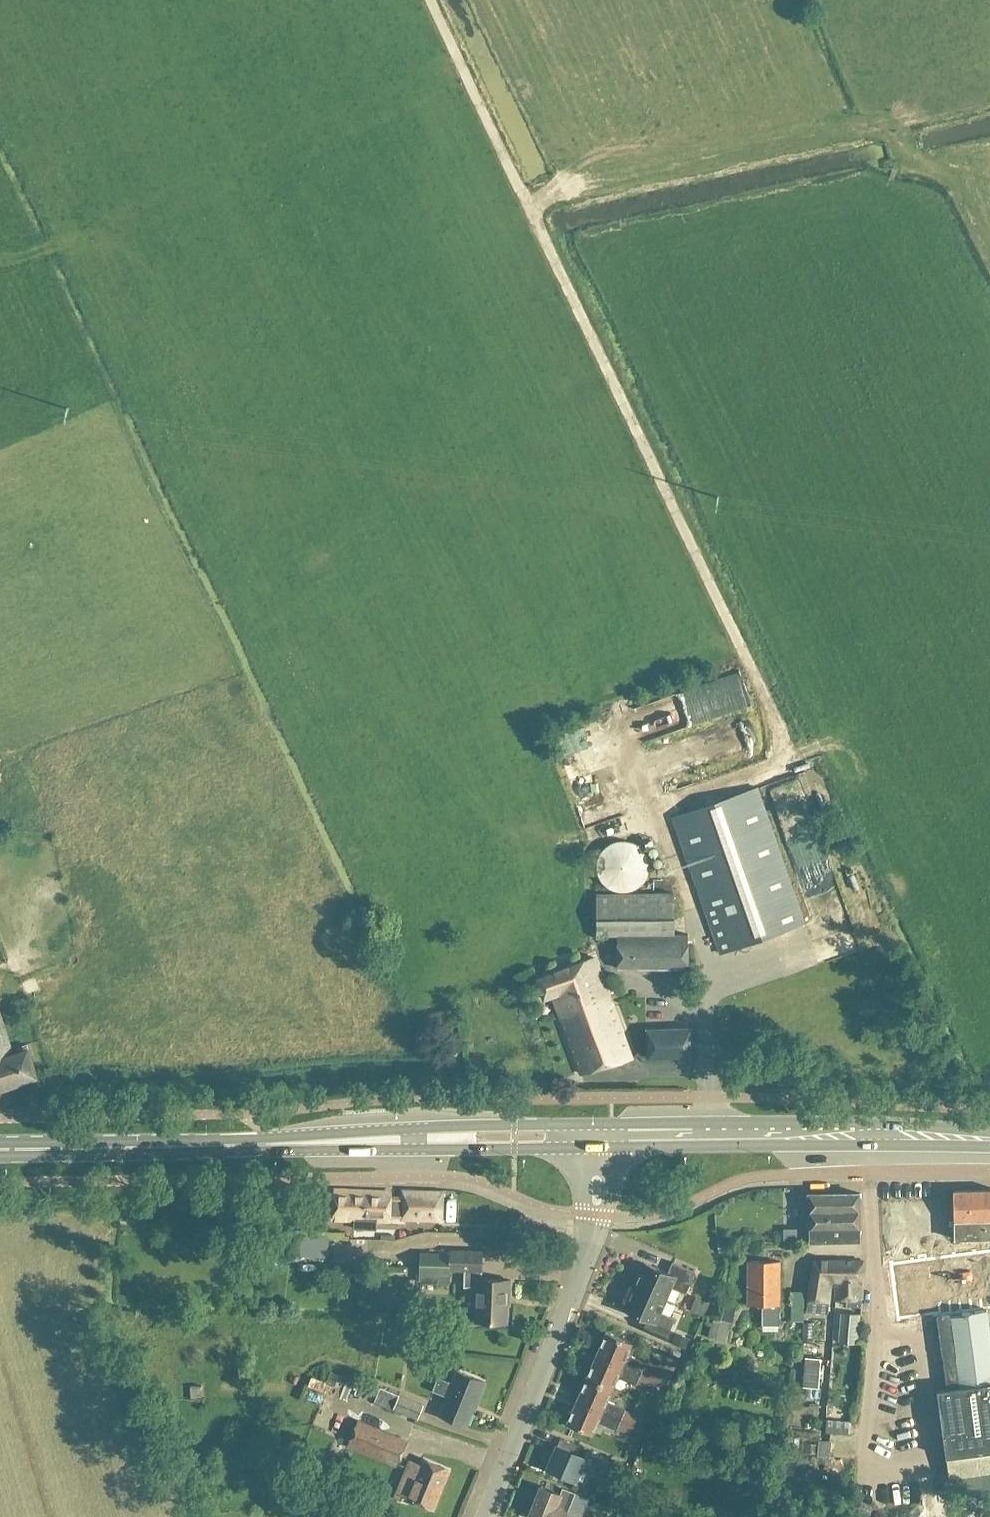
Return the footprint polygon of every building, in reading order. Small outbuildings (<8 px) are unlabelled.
[(731,690),(748,686),(743,665),(685,679),(689,696),(715,690),(713,682),(728,679),(731,690)] [(698,754),(710,753),(704,718),(666,724),(669,742),(696,738),(698,754)] [(570,754),(592,753),(591,728),(569,729),(570,754)] [(644,774),(637,753),(616,760),(612,750),(579,760),(589,792),(644,774)] [(672,818),(719,953),(804,922),(757,787),(672,818)] [(602,830),(625,822),(621,811),(598,819),(602,830)] [(596,864),(597,873),(601,883),(609,890),(620,893),(631,892),(640,886),(646,877),(648,866),(646,857),(640,849),(632,843),(622,841),(613,843),(605,848),(599,855),(596,864)] [(687,934),(674,934),(673,893),(596,894),(597,935),(617,935),(617,968),(688,967),(687,934)] [(580,1073),(631,1058),(594,956),(538,981),(544,999),(552,995),(580,1073)] [(37,1076),(26,1044),(17,1047),(19,1052),(13,1054),(0,1014),(0,1089),(37,1076)] [(645,1030),(647,1058),(691,1056),(690,1027),(645,1030)] [(970,1190),(970,1198),(975,1198),(976,1226),(989,1226),(989,1189),(970,1190)] [(441,1193),(426,1193),(403,1192),(402,1203),(390,1202),(390,1191),(346,1190),(346,1195),(334,1195),(333,1219),(354,1220),(354,1228),(375,1229),(376,1221),(389,1221),(389,1212),(402,1213),(402,1217),(440,1218),(441,1193)] [(970,1190),(953,1190),(954,1239),(989,1238),(989,1226),(976,1226),(975,1198),(970,1198),(970,1190)] [(809,1241),(860,1240),(859,1193),(808,1193),(809,1241)] [(936,1316),(986,1309),(978,1249),(888,1262),(896,1321),(936,1316)] [(420,1252),(419,1270),(419,1283),(448,1283),(449,1270),(464,1271),(463,1286),(474,1286),(473,1321),(506,1322),(507,1297),(509,1297),(510,1280),(481,1279),(481,1251),(449,1250),(449,1253),(420,1252)] [(813,1260),(807,1301),(806,1311),(827,1313),(828,1302),(831,1281),(835,1281),(835,1260),(813,1260)] [(864,1261),(835,1260),(835,1281),(836,1281),(835,1300),(847,1300),(846,1305),(860,1305),(861,1300),(862,1282),(863,1282),(864,1261)] [(779,1325),(779,1305),(779,1261),(747,1261),(747,1304),(761,1305),(761,1324),(779,1325)] [(633,1285),(666,1300),(671,1287),(685,1293),(695,1272),(672,1262),(667,1273),(643,1262),(633,1285)] [(666,1300),(633,1285),(623,1308),(647,1319),(642,1330),(665,1340),(675,1318),(660,1312),(666,1300)] [(715,1339),(728,1342),(735,1307),(724,1304),(715,1339)] [(802,1321),(803,1309),(790,1309),(790,1321),(802,1321)] [(986,1309),(936,1316),(941,1356),(944,1356),(949,1388),(940,1390),(948,1456),(989,1451),(989,1335),(986,1309)] [(860,1314),(841,1312),(838,1342),(857,1344),(858,1339),(864,1340),(865,1322),(859,1322),(860,1314)] [(645,1362),(627,1354),(631,1342),(606,1331),(596,1355),(657,1382),(661,1373),(643,1365),(645,1362)] [(833,1346),(833,1336),(811,1336),(811,1346),(833,1346)] [(596,1355),(586,1377),(612,1388),(617,1376),(635,1384),(636,1383),(653,1391),(657,1382),(596,1355)] [(438,1414),(466,1426),(475,1403),(477,1404),(486,1382),(456,1370),(451,1383),(438,1377),(432,1390),(446,1395),(438,1414)] [(612,1388),(586,1377),(577,1400),(638,1426),(642,1418),(624,1410),(625,1408),(606,1400),(612,1388)] [(423,1405),(399,1395),(379,1387),(373,1402),(417,1420),(423,1405)] [(638,1426),(577,1400),(566,1423),(592,1434),(597,1421),(616,1429),(616,1428),(634,1436),(638,1426)] [(406,1441),(365,1424),(357,1421),(349,1440),(348,1444),(396,1464),(406,1441)] [(548,1466),(547,1467),(574,1479),(579,1468),(602,1478),(609,1461),(585,1451),(583,1456),(574,1452),(577,1445),(560,1437),(552,1456),(549,1455),(545,1465),(548,1466)] [(421,1460),(412,1456),(395,1497),(405,1501),(407,1498),(432,1508),(448,1470),(422,1459),(421,1460)] [(574,1492),(562,1488),(560,1493),(540,1485),(528,1515),(533,1516),(564,1516),(574,1492)]
